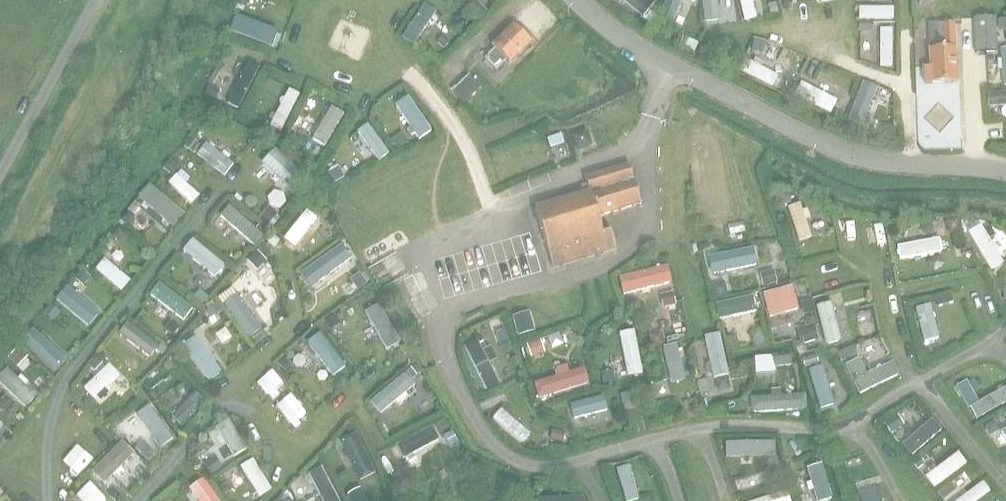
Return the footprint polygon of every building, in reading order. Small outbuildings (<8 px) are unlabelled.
[(640,20),(642,18),(648,11),(654,3),(650,0),(616,0),(640,20)] [(678,0),(668,0),(656,26),(668,32),(682,2),(678,0)] [(702,25),(715,24),(713,0),(700,0),(702,25)] [(743,23),(755,20),(751,0),(738,0),(743,23)] [(775,4),(766,5),(768,15),(777,14),(775,4)] [(424,6),(399,40),(411,48),(435,14),(424,6)] [(857,21),(893,21),(893,9),(858,9),(857,21)] [(648,11),(642,18),(649,24),(655,16),(648,11)] [(973,17),(975,53),(997,53),(996,32),(995,20),(995,16),(973,17)] [(995,20),(996,32),(1005,32),(1005,19),(995,20)] [(871,22),(858,23),(858,32),(872,31),(871,22)] [(275,37),(238,23),(233,35),(270,49),(275,37)] [(929,49),(930,67),(923,67),(924,83),(956,82),(954,49),(955,49),(954,23),(928,25),(929,49)] [(494,49),(484,59),(495,71),(506,61),(509,64),(530,43),(513,25),(492,46),(494,49)] [(891,69),(891,31),(878,31),(878,69),(891,69)] [(683,36),(677,47),(690,53),(696,43),(683,36)] [(442,37),(437,43),(444,49),(449,43),(442,37)] [(753,39),(750,51),(761,54),(764,42),(753,39)] [(999,51),(999,61),(996,61),(996,72),(999,72),(999,88),(1005,88),(1005,51),(999,51)] [(744,61),(738,72),(769,89),(775,77),(744,61)] [(236,111),(258,69),(247,63),(225,105),(236,111)] [(451,91),(462,103),(480,86),(468,75),(451,91)] [(875,88),(862,83),(848,118),(860,123),(875,88)] [(793,97),(829,116),(836,103),(799,84),(793,97)] [(206,91),(205,95),(215,100),(216,100),(219,91),(209,87),(206,91)] [(298,98),(287,91),(267,127),(278,133),(298,98)] [(408,104),(397,113),(417,140),(429,132),(408,104)] [(321,149),(342,117),(329,109),(309,142),(321,149)] [(838,112),(834,119),(842,123),(846,116),(838,112)] [(892,126),(880,126),(880,138),(893,137),(892,126)] [(366,127),(355,134),(376,163),(387,155),(366,127)] [(401,133),(390,142),(397,151),(408,143),(401,133)] [(559,134),(546,138),(548,147),(562,143),(559,134)] [(294,145),(299,148),(303,151),(308,142),(299,137),(295,143),(294,145)] [(190,138),(183,146),(192,154),(199,145),(190,138)] [(231,166),(204,145),(194,157),(222,178),(231,166)] [(306,180),(274,151),(259,167),(291,196),(306,180)] [(169,159),(162,168),(172,176),(179,167),(169,159)] [(584,177),(588,192),(596,218),(598,217),(641,204),(629,164),(584,177)] [(337,167),(328,173),(334,184),(344,178),(337,167)] [(175,176),(166,186),(189,207),(198,198),(184,185),(188,181),(180,173),(176,177),(175,176)] [(183,217),(147,187),(135,201),(171,232),(183,217)] [(596,218),(588,192),(534,208),(552,268),(616,249),(610,230),(602,233),(598,217),(596,218)] [(781,197),(777,198),(780,207),(784,206),(790,204),(787,195),(781,197)] [(798,206),(786,210),(797,244),(810,240),(804,222),(809,220),(806,211),(801,213),(798,206)] [(268,207),(259,219),(268,226),(277,215),(268,207)] [(261,238),(226,209),(217,219),(252,249),(261,238)] [(281,240),(292,249),(315,221),(304,212),(281,240)] [(128,213),(121,221),(130,228),(133,224),(133,217),(128,213)] [(963,217),(962,218),(966,226),(975,221),(973,218),(971,213),(963,217)] [(956,219),(944,224),(948,236),(960,231),(956,219)] [(980,227),(967,235),(990,273),(1003,266),(980,227)] [(116,229),(110,237),(119,244),(125,236),(116,229)] [(272,235),(266,242),(273,247),(279,240),(272,235)] [(938,241),(896,249),(898,262),(941,255),(938,241)] [(222,268),(190,242),(180,255),(212,280),(222,268)] [(750,250),(704,261),(708,278),(754,267),(750,250)] [(342,261),(335,251),(299,276),(307,287),(342,261)] [(256,252),(247,261),(257,271),(266,261),(256,252)] [(102,261),(93,272),(119,295),(129,284),(102,261)] [(665,268),(616,279),(621,298),(669,286),(665,268)] [(81,270),(73,280),(82,287),(90,278),(81,270)] [(773,270),(759,273),(762,286),(776,282),(773,270)] [(157,285),(148,298),(181,324),(191,311),(157,285)] [(722,286),(711,288),(713,299),(724,297),(722,286)] [(790,288),(761,297),(768,320),(797,312),(790,288)] [(198,290),(192,298),(201,305),(207,297),(198,290)] [(672,292),(659,296),(661,306),(675,303),(672,292)] [(68,295),(58,305),(89,333),(99,323),(68,295)] [(950,295),(933,300),(935,307),(952,303),(950,295)] [(235,298),(222,307),(247,341),(260,332),(235,298)] [(751,299),(713,307),(717,323),(754,314),(751,299)] [(810,300),(798,303),(802,315),(813,312),(810,300)] [(214,304),(204,312),(209,319),(220,311),(214,304)] [(830,305),(815,309),(825,348),(840,344),(830,305)] [(929,307),(914,311),(922,344),(937,340),(929,307)] [(528,312),(511,317),(516,336),(534,331),(528,312)] [(332,315),(324,321),(330,330),(339,324),(332,315)] [(171,322),(164,330),(172,337),(179,329),(171,322)] [(156,349),(124,326),(116,337),(147,360),(156,349)] [(813,327),(798,332),(802,344),(817,339),(813,327)] [(29,331),(18,342),(48,370),(59,359),(41,342),(45,338),(37,330),(33,334),(29,331)] [(503,333),(496,336),(500,348),(508,345),(503,333)] [(632,333),(617,336),(625,379),(640,377),(632,333)] [(224,377),(193,334),(180,343),(211,386),(224,377)] [(660,336),(646,339),(649,350),(662,347),(660,336)] [(704,339),(712,381),(727,378),(719,336),(704,339)] [(538,342),(525,346),(530,359),(543,354),(538,342)] [(475,343),(462,350),(483,394),(497,388),(487,367),(495,363),(489,350),(480,354),(475,343)] [(160,344),(155,351),(161,356),(167,349),(160,344)] [(801,344),(794,347),(799,357),(806,353),(801,344)] [(851,346),(835,353),(840,362),(855,354),(851,346)] [(675,347),(661,350),(671,387),(684,383),(675,347)] [(99,354),(88,366),(94,371),(105,360),(99,354)] [(815,354),(801,358),(804,368),(818,365),(815,354)] [(789,358),(772,359),(773,368),(790,367),(789,358)] [(284,359),(278,364),(286,373),(292,369),(284,359)] [(857,359),(845,365),(859,394),(898,374),(891,361),(865,374),(857,359)] [(308,408),(348,375),(338,363),(297,396),(308,408)] [(106,367),(81,391),(91,402),(117,378),(106,367)] [(412,367),(407,371),(411,377),(416,374),(412,367)] [(555,379),(532,386),(537,402),(586,387),(581,371),(568,375),(565,367),(553,371),(555,379)] [(821,369),(806,373),(818,412),(833,408),(821,369)] [(0,375),(0,389),(23,411),(34,399),(22,388),(26,385),(18,378),(15,381),(4,371),(0,375)] [(611,373),(598,375),(600,386),(613,384),(611,373)] [(405,374),(368,404),(379,417),(415,387),(405,374)] [(705,380),(694,383),(697,396),(708,393),(705,380)] [(966,383),(955,388),(959,396),(970,390),(966,383)] [(650,386),(641,388),(644,396),(653,393),(650,386)] [(979,421),(1005,407),(1005,389),(972,407),(979,421)] [(631,392),(618,396),(620,406),(634,403),(631,392)] [(769,401),(749,402),(750,416),(805,413),(804,399),(780,400),(779,392),(769,393),(769,401)] [(194,394),(168,420),(179,430),(204,404),(194,394)] [(0,402),(0,411),(4,415),(13,406),(4,398),(0,402)] [(602,399),(568,408),(572,422),(605,413),(602,399)] [(741,401),(727,403),(728,415),(742,414),(741,401)] [(144,406),(118,429),(126,438),(144,422),(147,426),(151,423),(148,419),(152,416),(144,406)] [(504,406),(491,421),(521,446),(529,436),(509,420),(513,414),(504,406)] [(897,416),(883,425),(890,435),(904,427),(897,416)] [(932,422),(901,448),(910,459),(942,433),(932,422)] [(991,422),(984,425),(990,436),(996,432),(991,422)] [(245,451),(227,423),(213,431),(231,460),(245,451)] [(431,429),(394,448),(401,462),(438,442),(431,429)] [(551,430),(549,440),(562,443),(564,433),(551,430)] [(452,431),(443,436),(449,447),(458,443),(452,431)] [(173,435),(167,440),(171,445),(178,440),(173,435)] [(373,476),(353,437),(338,444),(358,484),(373,476)] [(120,445),(89,475),(101,487),(132,457),(120,445)] [(774,445),(724,445),(724,461),(774,460),(774,445)] [(957,454),(924,479),(934,491),(966,467),(957,454)] [(918,457),(910,463),(916,470),(923,464),(918,457)] [(215,458),(203,466),(210,476),(221,469),(215,458)] [(257,500),(270,493),(251,462),(238,470),(257,500)] [(806,470),(815,500),(828,500),(817,466),(806,470)] [(768,469),(765,477),(767,483),(778,479),(774,467),(768,469)] [(319,470),(306,477),(317,499),(313,500),(335,500),(319,470)] [(936,494),(941,500),(943,500),(955,492),(949,484),(936,494)] [(959,500),(980,500),(990,494),(982,484),(959,500)] [(201,487),(188,495),(192,500),(209,500),(201,487)] [(107,496),(112,500),(120,500),(123,498),(114,489),(107,496)] [(345,497),(348,500),(365,500),(359,490),(345,497)] [(859,497),(860,500),(881,500),(878,491),(859,497)]
